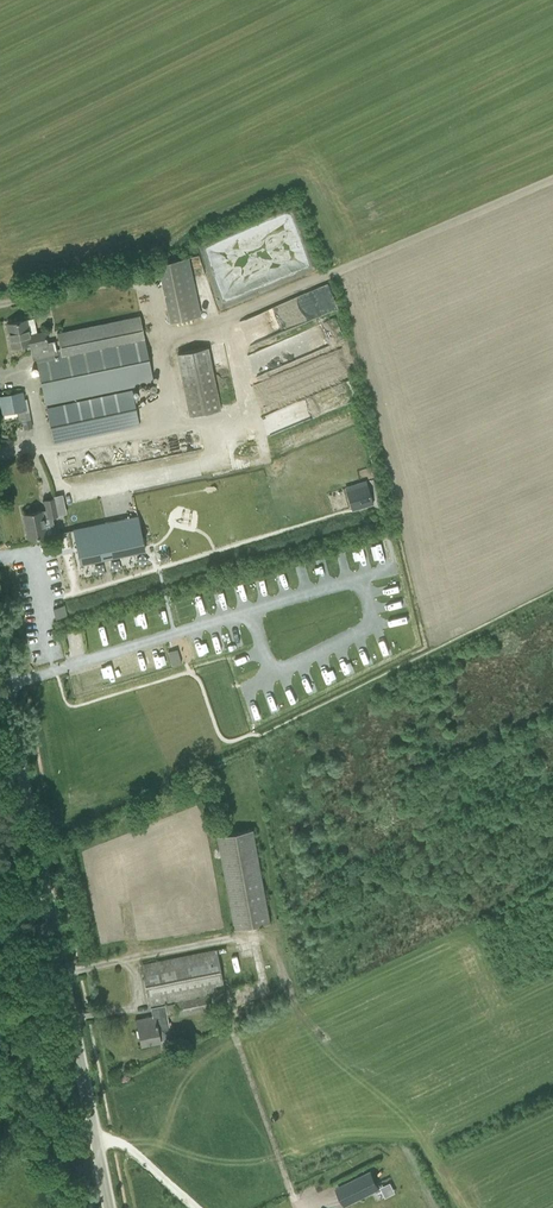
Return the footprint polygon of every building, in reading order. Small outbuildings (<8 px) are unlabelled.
[(200,315),(186,259),(158,266),(171,322),(200,315)] [(307,291),(314,316),(337,309),(330,284),(307,291)] [(7,324),(12,347),(27,344),(27,347),(34,346),(46,404),(153,382),(139,315),(56,333),(59,349),(55,349),(54,341),(46,342),(44,332),(29,336),(25,320),(7,324)] [(175,354),(189,416),(220,409),(207,347),(175,354)] [(47,409),(54,443),(139,425),(131,391),(47,409)] [(233,391),(221,392),(222,402),(234,400),(233,391)] [(0,396),(0,397),(3,413),(24,409),(21,392),(0,396)] [(30,419),(22,420),(24,428),(32,427),(30,419)] [(372,504),(368,489),(367,485),(346,491),(351,510),(370,504),(372,504)] [(44,500),(46,510),(23,514),(28,539),(47,535),(43,519),(57,516),(54,498),(44,500)] [(368,515),(367,516),(369,522),(371,523),(378,520),(379,518),(377,513),(376,512),(368,515)] [(83,527),(90,562),(124,555),(120,534),(140,529),(137,516),(83,527)] [(328,571),(325,558),(319,559),(322,572),(328,571)] [(304,566),(291,570),(294,582),(308,579),(304,566)] [(283,572),(275,573),(276,584),(284,584),(283,572)] [(260,598),(269,595),(264,580),(255,582),(260,598)] [(236,584),(239,599),(244,598),(241,583),(236,584)] [(219,607),(225,606),(222,592),(216,593),(219,607)] [(194,599),(196,613),(205,611),(202,598),(194,599)] [(63,606),(56,607),(56,608),(59,617),(59,618),(66,616),(63,606)] [(145,613),(134,616),(138,630),(149,627),(145,613)] [(353,630),(361,628),(358,616),(350,618),(353,630)] [(322,626),(327,639),(338,634),(333,621),(322,626)] [(92,630),(96,642),(107,639),(103,626),(92,630)] [(168,651),(171,665),(182,662),(179,648),(168,651)] [(151,667),(164,666),(162,654),(150,655),(151,667)] [(123,661),(113,664),(118,680),(128,676),(123,661)] [(317,677),(304,684),(309,693),(321,687),(317,677)] [(256,702),(259,712),(272,708),(269,698),(256,702)] [(216,836),(233,929),(270,922),(252,829),(216,836)] [(224,990),(216,950),(142,965),(150,1005),(175,1000),(178,1015),(210,1009),(207,994),(224,990)] [(136,1020),(141,1044),(171,1038),(165,1005),(151,1007),(152,1014),(154,1014),(154,1016),(136,1020)] [(344,1205),(378,1188),(370,1172),(336,1189),(344,1205)] [(410,1172),(395,1179),(398,1186),(413,1180),(410,1172)]
